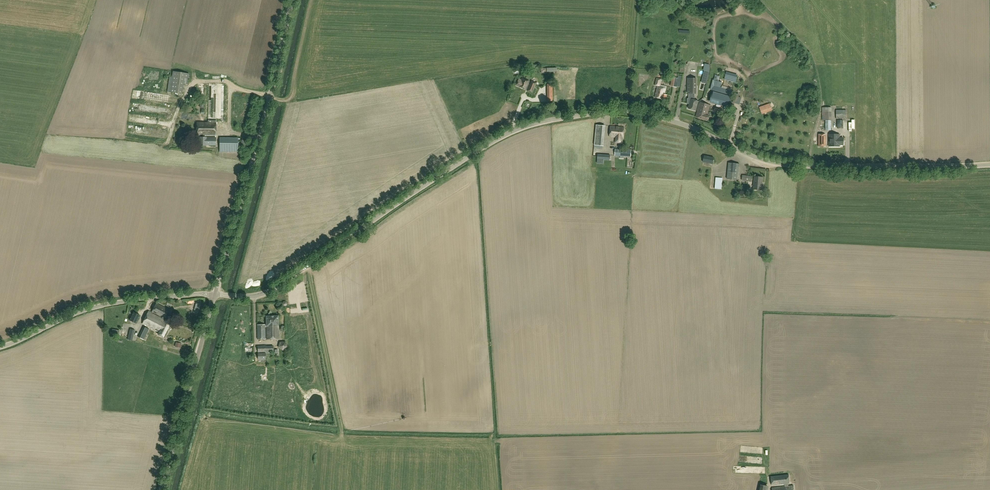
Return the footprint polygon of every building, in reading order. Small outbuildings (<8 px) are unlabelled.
[(173,72),(172,76),(169,76),(167,91),(170,92),(182,94),(184,78),(188,79),(189,74),(173,72)] [(738,76),(726,73),(724,79),(736,82),(738,76)] [(677,87),(678,78),(672,77),(670,86),(677,87)] [(695,78),(689,78),(688,98),(687,98),(687,104),(690,104),(689,109),(696,111),(698,102),(694,100),(694,99),(693,99),(694,93),(695,93),(695,78)] [(528,90),(532,92),(535,85),(531,83),(530,85),(528,84),(529,82),(522,79),(521,82),(518,81),(516,86),(526,90),(526,89),(528,90)] [(710,89),(713,90),(709,102),(729,108),(734,91),(720,88),(721,83),(713,80),(710,89)] [(665,95),(666,89),(667,86),(661,85),(660,88),(658,87),(655,98),(666,100),(667,95),(665,95)] [(710,105),(700,102),(696,117),(708,121),(709,116),(707,115),(710,105)] [(769,103),(759,107),(762,114),(772,110),(769,103)] [(831,130),(831,108),(822,108),(822,120),(826,120),(826,130),(831,130)] [(836,119),(846,119),(846,111),(836,111),(836,119)] [(216,135),(216,122),(208,122),(197,122),(197,135),(203,135),(203,137),(200,137),(200,145),(206,145),(206,144),(208,144),(208,145),(216,145),(216,138),(205,137),(205,135),(216,135)] [(157,133),(158,127),(131,123),(130,129),(157,133)] [(602,148),(602,146),(604,126),(596,125),(594,145),(595,145),(595,148),(602,148)] [(611,126),(610,137),(616,137),(615,143),(621,143),(622,138),(623,138),(624,128),(619,127),(617,127),(611,126)] [(829,147),(840,147),(840,144),(844,144),(844,138),(839,138),(839,134),(829,135),(829,147)] [(238,138),(220,137),(219,151),(241,152),(241,146),(238,146),(238,138)] [(738,180),(740,164),(729,163),(727,179),(738,180)] [(761,190),(763,177),(755,177),(753,189),(761,190)] [(171,311),(156,304),(152,313),(149,311),(143,324),(160,332),(159,334),(164,337),(171,322),(166,320),(171,311)] [(130,320),(136,323),(140,315),(134,312),(130,320)] [(279,339),(278,316),(266,316),(266,325),(257,325),(258,339),(265,339),(265,327),(267,327),(267,339),(279,339)] [(143,326),(138,337),(144,340),(149,329),(143,326)] [(280,342),(278,347),(283,350),(287,347),(285,342),(280,342)] [(173,349),(183,352),(185,348),(174,344),(173,349)] [(762,445),(741,443),(740,449),(746,450),(746,449),(762,451),(762,445)] [(793,485),(788,486),(788,484),(790,483),(789,474),(771,476),(772,485),(784,484),(786,486),(772,488),(773,489),(794,489),(793,485)]
